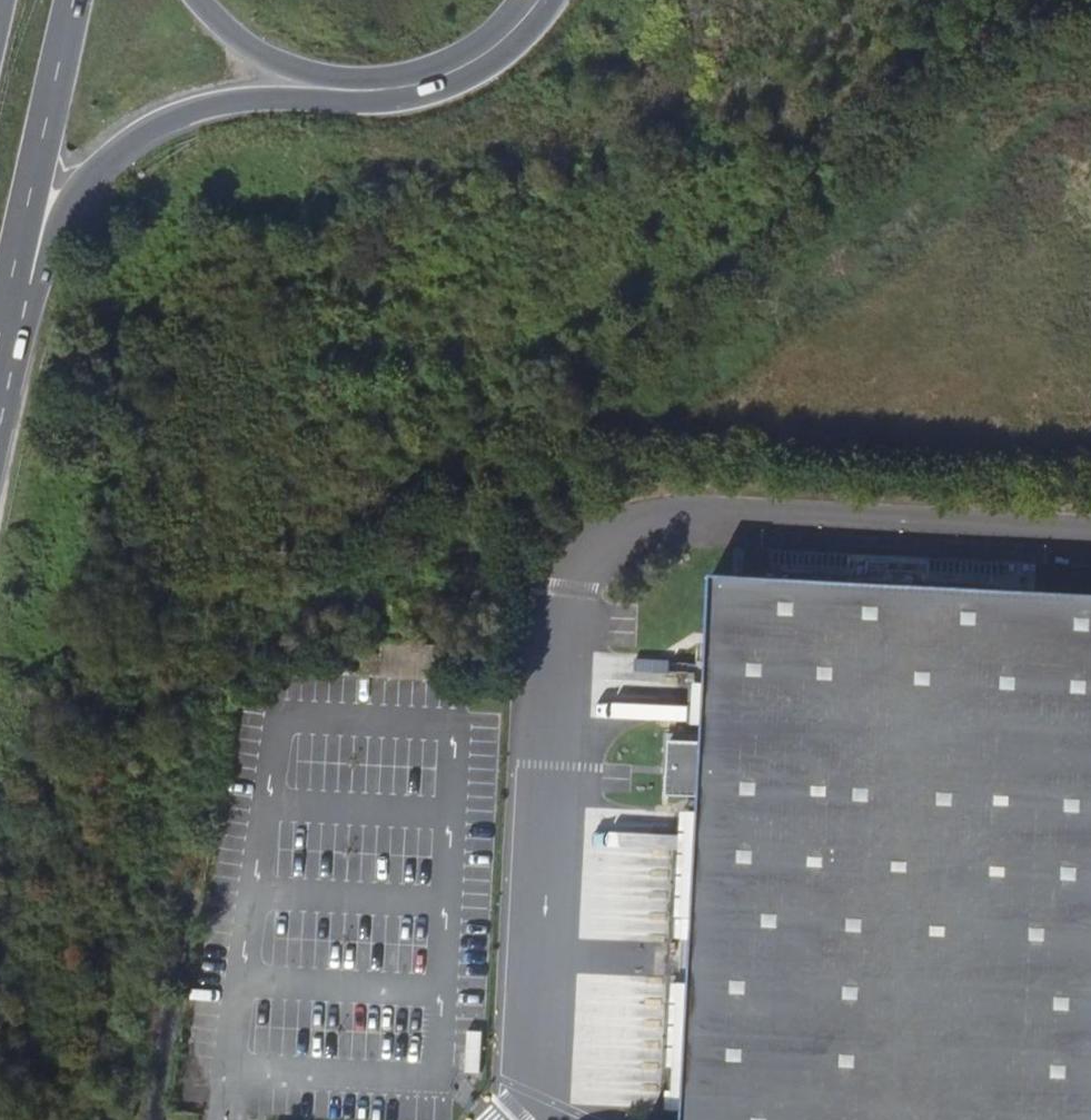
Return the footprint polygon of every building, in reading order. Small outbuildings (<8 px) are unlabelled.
[(713,573),(708,683),(705,724),(704,741),(672,740),(669,795),(702,796),(701,812),(694,939),(692,983),(686,1111),(685,1119),(1090,1119),(1090,592),(713,573)] [(708,683),(692,682),(690,723),(705,724),(708,683)] [(694,939),(701,812),(689,811),(682,938),(694,939)] [(673,1110),(686,1111),(692,983),(680,983),(673,1110)]
